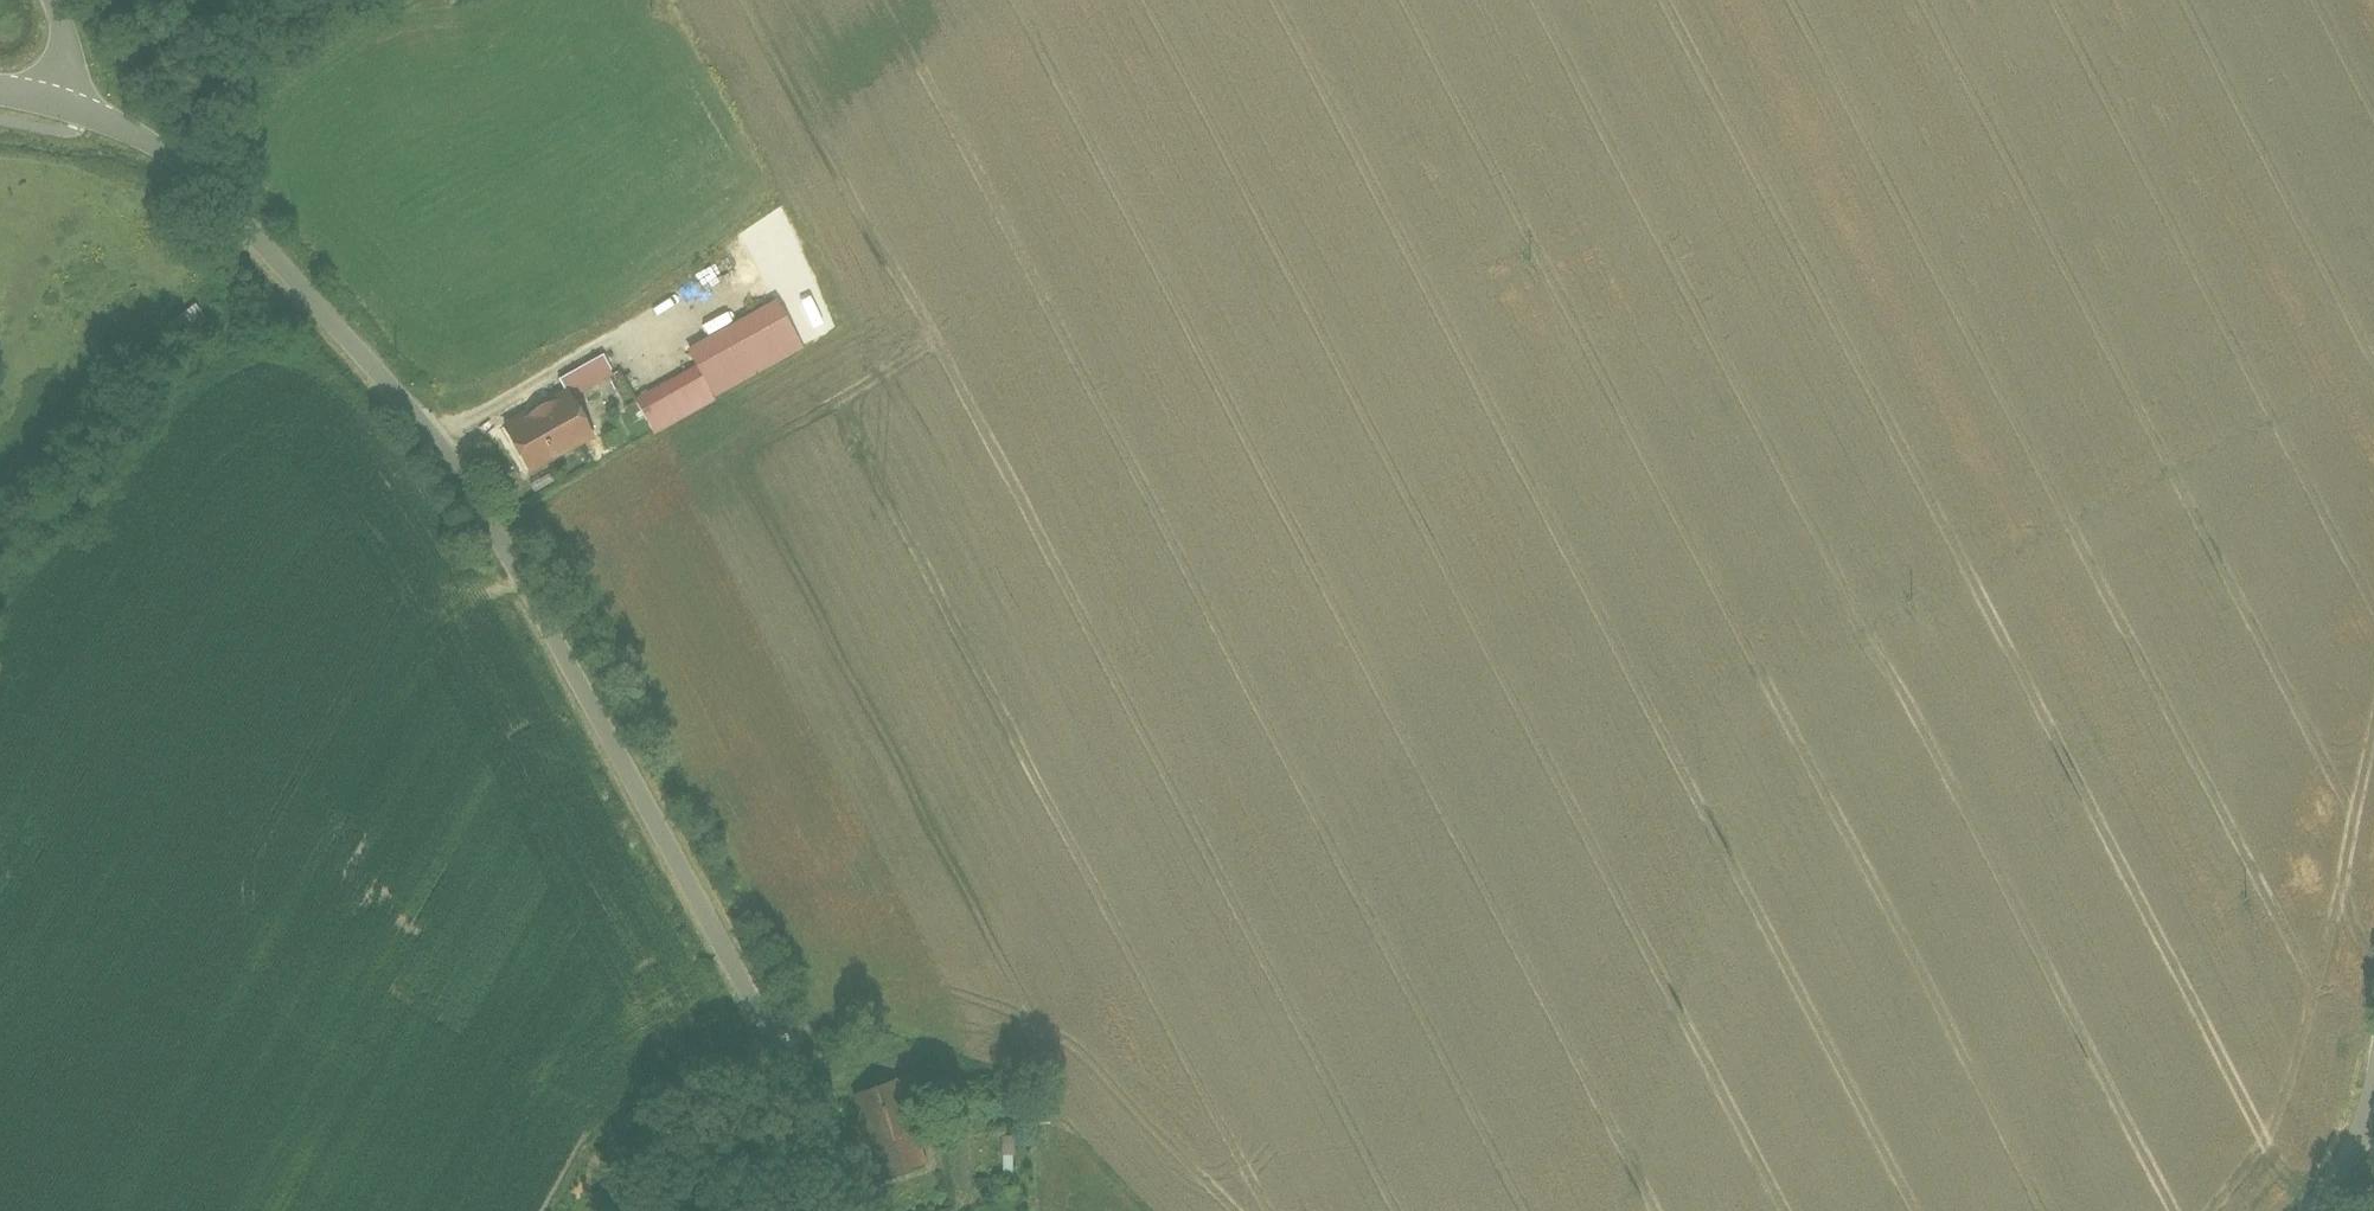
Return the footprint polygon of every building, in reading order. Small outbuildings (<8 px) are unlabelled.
[(803,351),(777,303),(687,352),(695,367),(635,400),(653,433),(803,351)] [(594,437),(569,392),(501,428),(526,474),(594,437)] [(931,1167),(903,1080),(850,1098),(878,1184),(931,1167)]
